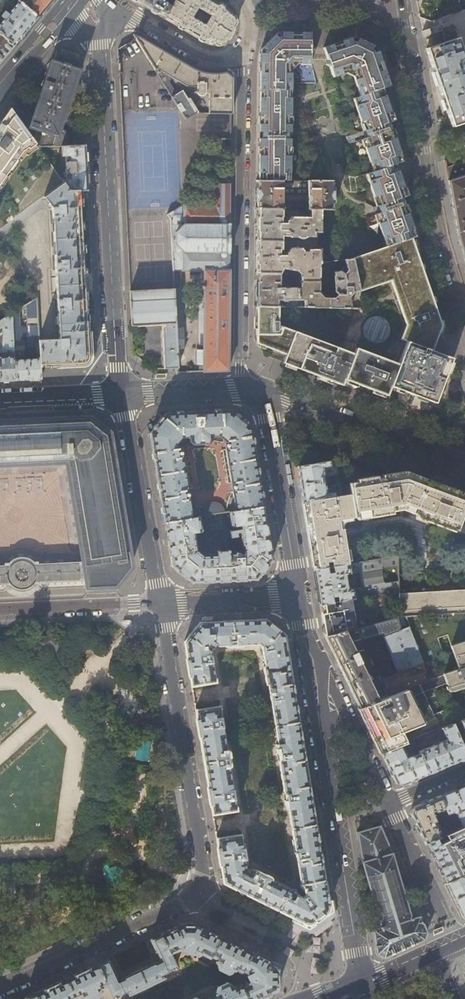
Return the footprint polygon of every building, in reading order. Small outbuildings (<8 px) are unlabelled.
[(38,17),(16,0),(11,0),(10,0),(12,2),(14,2),(16,4),(0,24),(0,34),(14,46),(25,33),(38,17)] [(38,17),(49,4),(52,0),(16,0),(38,17)] [(175,0),(134,0),(143,5),(164,18),(175,0)] [(164,18),(173,23),(198,38),(207,43),(209,43),(214,44),(219,44),(225,41),(229,38),(232,33),(234,27),(234,25),(234,21),(232,17),(229,11),(226,9),(222,7),(211,0),(175,0),(164,18)] [(438,20),(441,28),(447,43),(425,50),(451,127),(464,122),(464,9),(438,20)] [(311,63),(312,32),(277,31),(260,49),(260,78),(259,111),(259,124),(262,124),(262,138),(259,138),(259,160),(259,181),(289,181),(289,139),(290,136),(292,136),(292,132),(289,132),(289,69),(297,63),(311,63)] [(0,34),(0,62),(1,61),(14,46),(0,34)] [(231,78),(225,73),(218,74),(214,74),(210,74),(206,74),(202,73),(199,72),(194,70),(180,62),(162,51),(134,35),(133,35),(135,38),(181,109),(186,117),(196,113),(182,89),(177,93),(169,81),(173,75),(188,83),(197,83),(197,93),(199,95),(203,95),(204,93),(209,93),(209,113),(231,114),(231,104),(231,78)] [(396,163),(403,160),(391,128),(390,128),(385,114),(390,112),(382,88),(382,87),(390,84),(377,47),(354,36),(322,47),(327,60),(325,63),(329,65),(332,76),(345,72),(352,76),(359,95),(352,98),(363,130),(359,131),(372,171),(365,173),(376,205),(372,206),(373,210),(375,209),(376,210),(377,212),(375,214),(386,247),(411,238),(416,236),(405,203),(404,203),(399,189),(404,187),(396,163)] [(54,61),(51,60),(44,84),(41,93),(32,119),(29,118),(26,119),(20,122),(39,148),(61,147),(68,146),(67,135),(66,133),(65,131),(64,130),(63,130),(60,129),(77,78),(79,78),(82,71),(80,70),(78,69),(79,66),(80,63),(81,60),(63,55),(57,53),(54,61)] [(31,89),(41,93),(44,84),(34,81),(31,89)] [(1,229),(64,184),(60,179),(39,148),(20,122),(10,109),(0,123),(0,228),(1,229)] [(87,175),(85,145),(68,146),(61,147),(62,157),(61,157),(61,171),(66,171),(66,174),(64,174),(64,178),(60,179),(64,184),(69,191),(80,191),(87,190),(87,175)] [(171,219),(171,230),(181,222),(229,222),(229,214),(229,183),(230,183),(230,161),(230,148),(223,148),(223,175),(214,175),(213,205),(184,205),(184,204),(168,214),(171,219)] [(446,168),(457,233),(464,260),(464,162),(446,168)] [(331,209),(332,181),(289,181),(259,181),(258,181),(258,186),(258,194),(258,209),(282,209),(282,206),(285,206),(308,207),(308,209),(320,209),(331,209)] [(64,184),(1,229),(0,230),(0,237),(1,239),(40,211),(52,209),(59,339),(39,340),(40,366),(61,365),(84,364),(89,358),(88,323),(88,322),(86,321),(80,191),(69,191),(64,184)] [(301,209),(301,216),(291,216),(287,221),(287,223),(281,223),(282,221),(282,209),(258,209),(258,222),(257,232),(257,241),(282,241),(282,237),(289,237),(294,237),(300,239),(305,239),(308,237),(314,237),(314,232),(319,232),(320,209),(308,209),(301,209)] [(181,222),(171,230),(173,271),(204,271),(228,270),(228,259),(229,243),(229,222),(181,222)] [(431,351),(441,325),(411,238),(386,247),(352,258),(359,291),(391,281),(406,324),(400,339),(406,341),(406,342),(398,364),(356,348),(353,354),(278,325),(278,306),(274,306),(257,306),(257,317),(257,334),(257,343),(286,354),(283,362),(283,363),(297,368),(324,378),(342,385),(343,379),(344,379),(386,395),(389,386),(390,385),(434,402),(450,358),(431,351)] [(309,249),(309,251),(303,251),(301,248),(290,247),(285,252),(285,255),(280,255),(280,249),(282,249),(282,241),(257,241),(257,257),(257,269),(257,273),(281,273),(283,269),(297,272),(299,276),(299,283),(319,283),(319,250),(309,249)] [(319,294),(319,283),(299,283),(299,287),(280,288),(279,283),(281,282),(284,282),(284,275),(281,274),(281,273),(257,273),(257,288),(257,306),(274,306),(274,300),(278,300),(282,303),(282,306),(296,306),(296,300),(298,300),(303,300),(303,307),(350,307),(348,297),(352,293),(359,291),(352,258),(343,260),(345,268),(343,273),(337,270),(335,271),(333,273),(333,291),(336,295),(334,298),(322,297),(319,294)] [(229,270),(228,270),(204,271),(204,286),(203,286),(203,290),(203,366),(199,366),(199,371),(228,370),(229,325),(229,275),(229,270)] [(176,339),(174,289),(172,289),(130,291),(131,325),(164,323),(165,330),(163,332),(162,335),(164,368),(165,368),(177,368),(176,339)] [(181,307),(180,289),(174,289),(176,339),(184,339),(183,327),(181,327),(181,319),(183,318),(182,307),(181,307)] [(39,340),(36,299),(27,305),(28,347),(35,347),(35,352),(33,352),(32,359),(17,360),(17,356),(24,356),(23,341),(19,341),(18,339),(18,337),(20,336),(19,310),(12,314),(15,380),(28,379),(40,379),(40,366),(39,340)] [(2,348),(0,348),(0,381),(15,380),(12,314),(0,321),(0,328),(2,327),(2,348)] [(263,506),(249,426),(230,410),(166,414),(150,433),(165,522),(192,517),(180,447),(177,448),(176,444),(181,437),(188,437),(189,442),(192,444),(209,443),(210,440),(210,436),(219,436),(225,441),(224,442),(235,510),(263,506)] [(6,591),(7,593),(13,593),(15,594),(17,595),(19,595),(20,595),(22,595),(24,595),(26,594),(28,594),(30,593),(31,592),(38,592),(38,589),(87,587),(115,586),(131,567),(109,433),(100,425),(95,421),(90,417),(0,421),(0,466),(65,463),(83,564),(36,566),(36,564),(33,564),(32,563),(31,562),(28,561),(27,561),(25,560),(24,560),(22,560),(20,560),(19,560),(16,560),(14,561),(12,562),(10,563),(8,565),(5,565),(5,568),(0,568),(0,591),(6,591)] [(327,497),(339,495),(339,491),(337,483),(336,473),(334,461),(297,466),(299,479),(300,482),(300,486),(301,489),(302,493),(303,501),(315,499),(316,499),(327,497)] [(339,495),(327,497),(316,499),(315,499),(303,501),(314,569),(347,564),(343,530),(340,529),(339,520),(402,510),(456,530),(462,517),(464,518),(464,496),(406,474),(347,483),(350,495),(340,496),(339,495)] [(221,507),(218,504),(212,503),(208,505),(205,507),(204,511),(204,515),(223,512),(221,507)] [(201,530),(199,517),(192,517),(165,522),(170,556),(172,566),(191,582),(204,581),(256,579),(272,559),(263,506),(235,510),(229,512),(231,524),(239,524),(242,547),(238,552),(229,553),(229,549),(227,549),(226,551),(218,551),(218,550),(216,549),(216,546),(207,546),(207,545),(204,542),(203,543),(202,540),(195,541),(193,531),(201,530)] [(383,583),(381,570),(383,568),(398,566),(398,556),(347,564),(314,569),(320,604),(398,591),(398,582),(385,583),(383,583)] [(398,596),(399,616),(405,616),(464,612),(464,587),(398,596)] [(398,596),(398,591),(320,604),(325,637),(356,628),(399,616),(398,596)] [(405,616),(429,679),(388,695),(359,707),(380,750),(382,752),(401,744),(406,742),(413,739),(422,736),(431,732),(440,728),(452,724),(458,721),(464,718),(464,691),(463,687),(464,686),(464,612),(405,616)] [(405,616),(399,616),(356,628),(360,637),(382,631),(382,632),(397,671),(380,679),(388,695),(429,679),(405,616)] [(313,815),(293,695),(289,669),(288,663),(288,661),(284,635),(265,619),(238,620),(200,622),(184,641),(191,685),(214,681),(210,655),(208,652),(215,643),(217,645),(235,644),(236,647),(240,647),(240,644),(241,644),(258,643),(262,646),(265,665),(265,667),(263,667),(263,668),(264,674),(266,684),(268,685),(270,699),(278,743),(277,744),(276,744),(276,753),(278,753),(279,753),(280,758),(278,761),(284,793),(286,794),(287,799),(287,800),(284,800),(285,804),(286,806),(286,808),(288,808),(289,811),(300,883),(299,885),(302,889),(297,892),(294,888),(292,889),(269,877),(270,875),(265,873),(264,875),(250,868),(249,869),(245,867),(244,863),(245,862),(242,843),(241,843),(240,834),(216,838),(223,881),(224,882),(229,885),(261,901),(292,916),(294,917),(305,922),(306,922),(309,922),(311,922),(312,921),(325,913),(327,911),(328,910),(328,908),(328,907),(328,905),(322,870),(321,865),(320,862),(321,859),(313,817),(313,815)] [(365,648),(355,650),(351,639),(360,637),(356,628),(325,637),(359,707),(388,695),(380,679),(365,648)] [(60,646),(52,636),(47,636),(46,637),(40,643),(45,648),(45,651),(48,651),(53,656),(60,650),(60,646)] [(219,707),(217,707),(195,710),(212,812),(212,813),(214,813),(235,809),(227,757),(229,756),(229,752),(229,751),(226,751),(219,707)] [(149,734),(151,725),(142,724),(141,733),(149,734)] [(445,740),(419,752),(420,754),(428,773),(447,765),(464,757),(464,753),(460,742),(456,733),(455,730),(452,724),(440,728),(445,740)] [(433,736),(431,732),(422,736),(424,740),(433,736)] [(415,745),(413,739),(406,742),(408,747),(415,745)] [(150,742),(138,740),(135,760),(147,762),(150,742)] [(408,756),(406,757),(401,744),(382,752),(396,782),(401,784),(413,779),(428,773),(420,754),(413,757),(410,756),(408,756)] [(453,790),(440,795),(445,808),(447,813),(451,811),(454,812),(461,827),(464,825),(464,785),(453,790)] [(452,826),(445,829),(439,816),(434,818),(432,813),(445,808),(440,795),(413,807),(410,812),(419,830),(425,843),(440,836),(454,830),(452,826)] [(454,830),(457,829),(451,815),(448,816),(452,826),(454,830)] [(357,832),(362,862),(378,916),(371,918),(377,954),(383,958),(403,949),(407,947),(424,939),(426,932),(415,905),(408,907),(392,853),(380,825),(357,832)] [(461,827),(457,829),(454,830),(440,836),(425,843),(431,857),(436,866),(439,873),(444,883),(460,875),(464,873),(464,825),(461,827)] [(122,870),(121,869),(119,869),(117,868),(115,868),(113,868),(111,868),(110,869),(109,868),(105,865),(102,872),(105,874),(104,876),(104,877),(104,878),(104,880),(105,881),(106,883),(106,884),(107,885),(110,885),(111,886),(113,887),(114,887),(116,887),(117,887),(119,886),(121,885),(123,885),(123,883),(124,881),(125,878),(124,875),(123,874),(122,872),(122,870)] [(460,875),(444,883),(452,899),(457,912),(460,917),(464,919),(464,873),(460,875)] [(329,918),(325,913),(312,921),(311,922),(309,922),(306,922),(305,922),(294,917),(292,921),(311,931),(329,918)] [(277,990),(277,965),(264,958),(194,924),(182,924),(168,931),(150,939),(160,959),(159,960),(157,961),(155,962),(153,961),(152,961),(124,975),(124,977),(121,978),(118,979),(108,959),(68,977),(25,998),(83,998),(101,989),(100,987),(107,984),(112,996),(113,996),(127,989),(130,994),(163,978),(164,977),(162,973),(176,966),(170,954),(181,949),(183,946),(209,958),(211,956),(216,959),(215,962),(233,971),(235,969),(240,972),(242,971),(244,972),(248,980),(240,984),(239,982),(232,985),(231,984),(214,992),(210,990),(201,995),(200,998),(199,998),(256,998),(277,990)]
